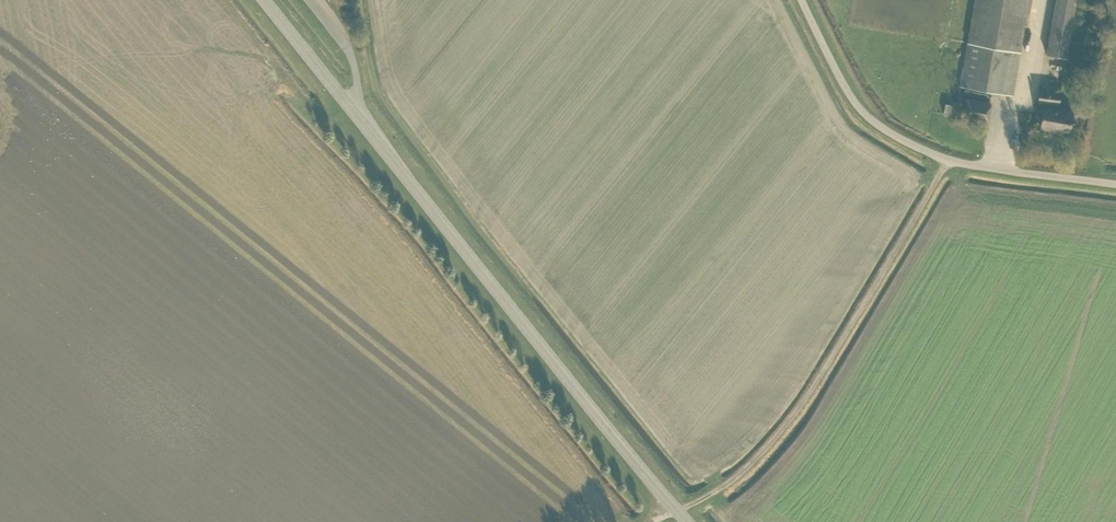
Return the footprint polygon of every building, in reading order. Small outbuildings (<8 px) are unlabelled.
[(960,85),(1013,94),(1029,0),(975,0),(960,85)] [(1047,54),(1066,57),(1076,0),(1056,0),(1047,54)] [(1073,111),(1060,109),(1062,93),(1040,90),(1038,102),(1045,103),(1044,106),(1040,128),(1053,130),(1053,128),(1069,131),(1073,111)] [(944,114),(950,115),(952,105),(945,103),(944,114)]
